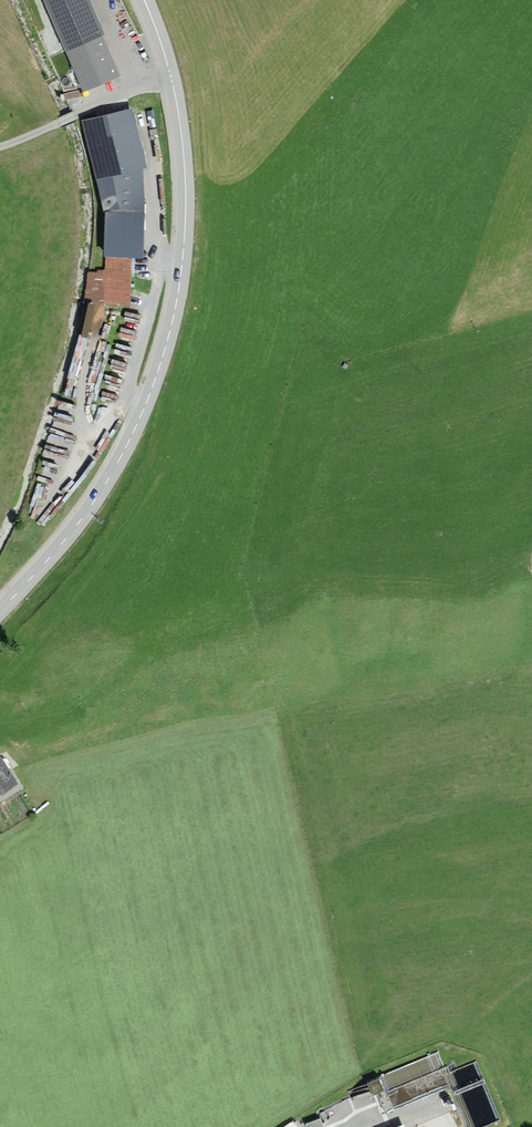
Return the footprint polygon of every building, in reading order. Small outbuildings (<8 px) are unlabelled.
[(89,0),(43,0),(83,92),(122,75),(89,0)] [(129,111),(87,121),(100,178),(142,169),(129,111)] [(105,211),(145,212),(142,169),(100,178),(95,179),(103,211),(105,211)] [(105,211),(103,258),(105,258),(132,259),(143,260),(145,212),(105,211)] [(132,259),(105,258),(103,306),(130,307),(132,259)] [(16,785),(1,760),(0,760),(0,794),(16,785)] [(418,1073),(432,1069),(428,1057),(405,1065),(407,1071),(416,1068),(418,1073)] [(370,1093),(384,1090),(382,1077),(368,1080),(370,1093)] [(418,1082),(420,1092),(434,1090),(433,1080),(418,1082)] [(323,1124),(320,1117),(306,1122),(308,1126),(316,1126),(323,1124)]
